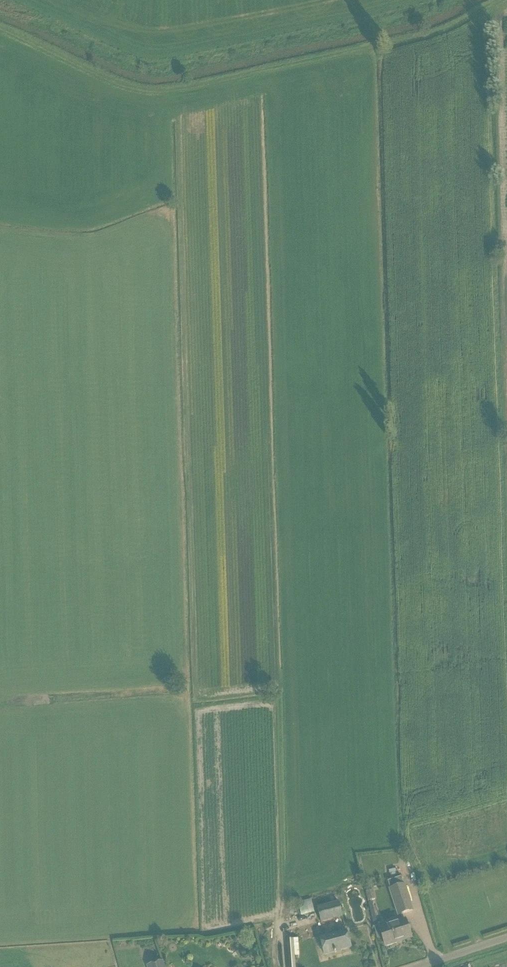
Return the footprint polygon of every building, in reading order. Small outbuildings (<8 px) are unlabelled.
[(390,888),(399,915),(413,910),(404,883),(404,884),(401,877),(388,881),(389,884),(390,888)] [(372,890),(366,892),(368,901),(374,899),(372,890)] [(321,923),(343,917),(339,903),(317,908),(321,923)] [(373,927),(374,930),(378,940),(383,938),(386,947),(397,943),(396,941),(411,936),(408,927),(405,920),(380,928),(379,925),(378,926),(374,912),(371,913),(375,927),(373,927)] [(317,925),(292,932),(294,937),(319,930),(317,925)] [(320,939),(322,945),(325,955),(334,952),(335,953),(336,953),(336,952),(351,948),(348,938),(347,931),(320,939)] [(287,940),(289,966),(296,966),(294,939),(287,940)]
